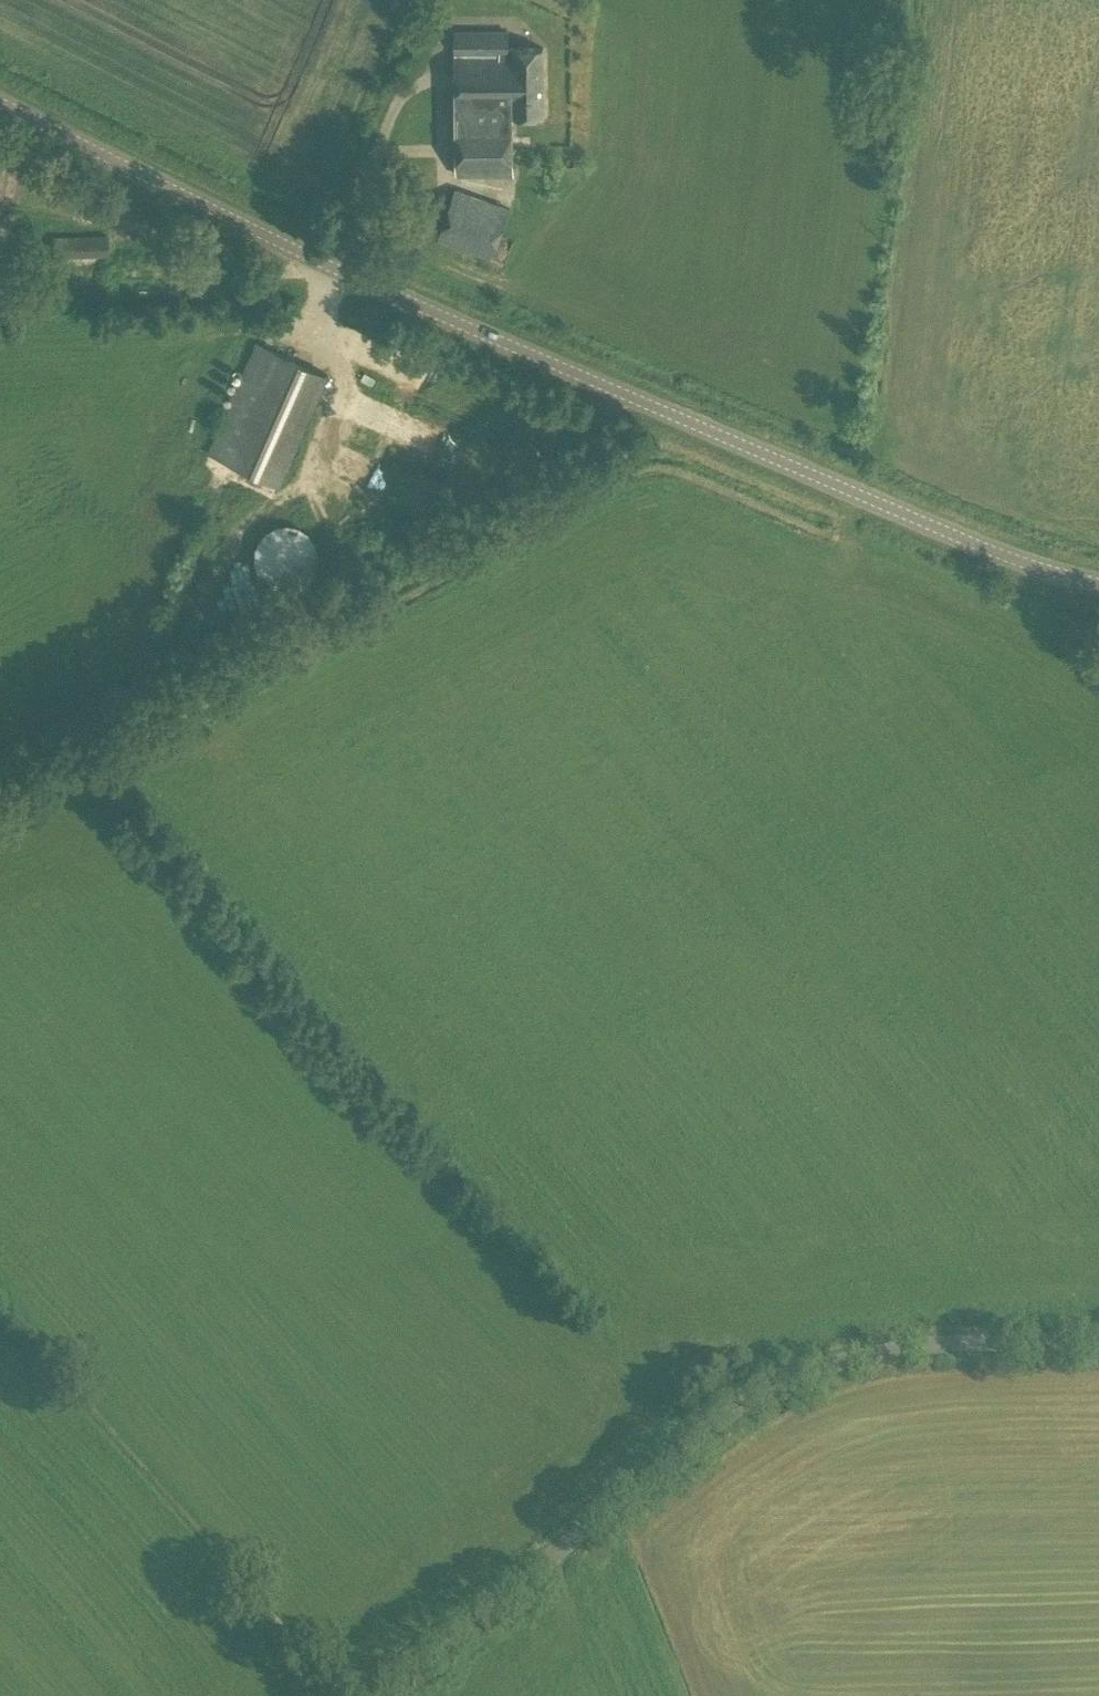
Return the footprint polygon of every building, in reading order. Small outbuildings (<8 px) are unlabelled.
[(509,47),(508,29),(454,30),(454,54),(452,54),(454,91),(456,175),(513,175),(512,91),(513,90),(513,115),(543,115),(543,47),(509,47)] [(491,259),(510,207),(455,188),(443,220),(405,207),(399,226),(436,240),(436,239),(491,259)] [(54,257),(108,255),(107,235),(52,237),(54,257)] [(328,373),(257,341),(208,453),(280,484),(328,373)] [(281,586),(286,587),(291,586),(296,585),(301,583),(306,580),(310,577),(313,573),(315,568),(317,563),(318,558),(318,553),(317,548),(316,543),(313,538),(310,534),(306,530),(302,528),(297,525),(292,524),(287,524),(281,524),(276,526),(271,528),(267,531),(263,535),(260,539),(257,544),(256,549),(255,555),(256,560),(257,566),(259,571),(262,575),(266,579),(270,582),(275,585),(281,586)]
